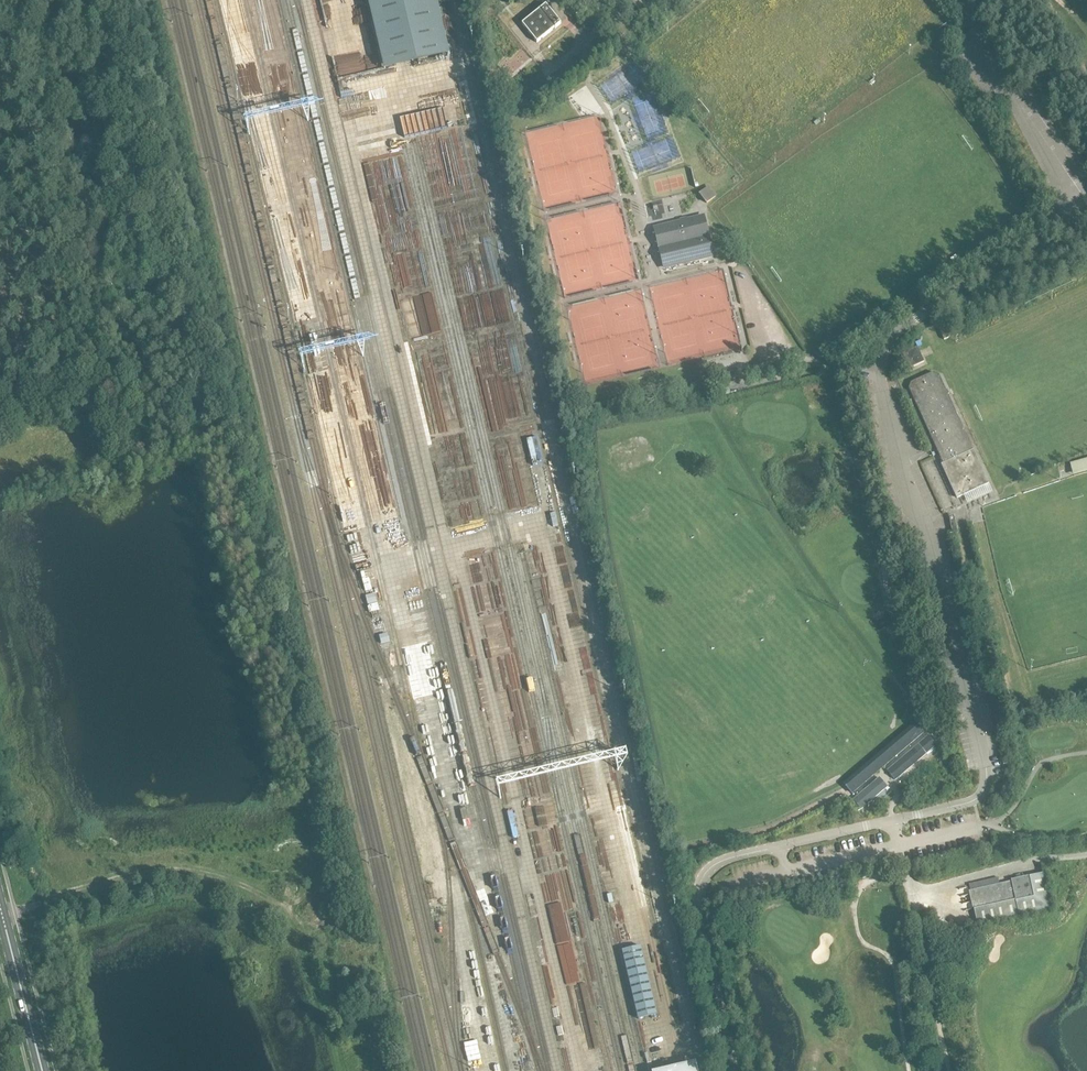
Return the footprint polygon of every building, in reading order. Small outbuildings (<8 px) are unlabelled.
[(384,76),(449,60),(435,0),(366,0),(384,76)] [(537,42),(561,23),(546,4),(522,23),(537,42)] [(715,196),(708,188),(700,195),(707,203),(715,196)] [(704,217),(661,227),(670,266),(713,256),(704,217)] [(902,354),(909,369),(924,362),(917,347),(902,354)] [(909,388),(915,403),(942,462),(941,462),(942,465),(957,498),(989,484),(970,443),(960,439),(964,429),(939,375),(933,373),(911,383),(909,388)] [(1073,476),(1086,472),(1086,459),(1070,464),(1073,476)] [(916,724),(898,740),(845,785),(852,793),(923,733),(916,724)] [(928,738),(905,757),(888,771),(895,780),(935,746),(928,738)] [(857,805),(858,805),(861,809),(887,787),(880,778),(852,802),(855,806),(857,805)] [(463,821),(469,820),(466,808),(461,810),(463,821)] [(974,909),(977,924),(1051,907),(1043,873),(1011,880),(1012,881),(969,891),(974,909)] [(622,951),(638,1019),(657,1015),(641,946),(622,951)] [(696,1062),(695,1063),(695,1064),(664,1070),(698,1070),(696,1062)]
